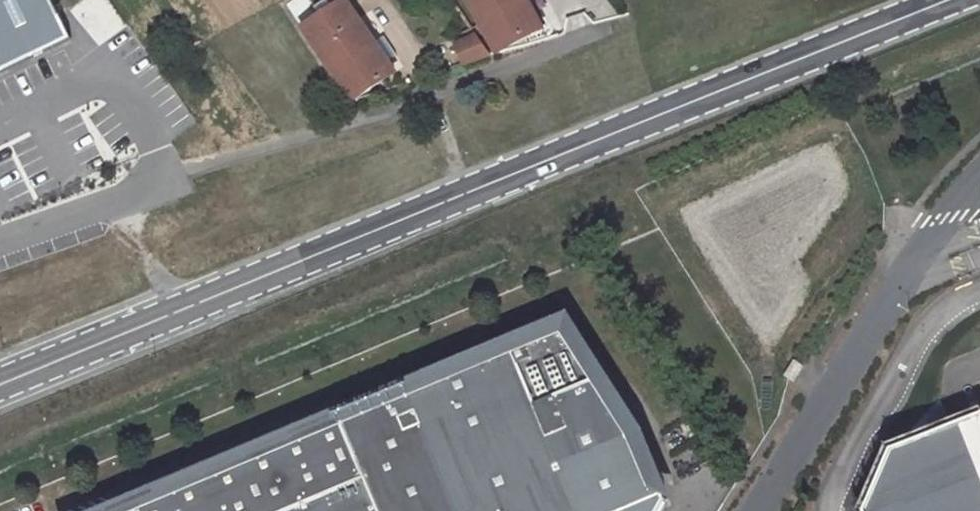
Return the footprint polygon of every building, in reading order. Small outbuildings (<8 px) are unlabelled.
[(63,46),(41,0),(0,0),(0,75),(63,46)] [(339,0),(333,0),(292,26),(342,99),(381,70),(339,0)] [(484,50),(527,24),(516,0),(459,0),(484,50)] [(480,52),(465,31),(446,43),(457,60),(480,52)] [(131,510),(654,510),(668,505),(642,443),(571,330),(131,510)] [(796,365),(786,381),(795,387),(806,371),(796,365)]
